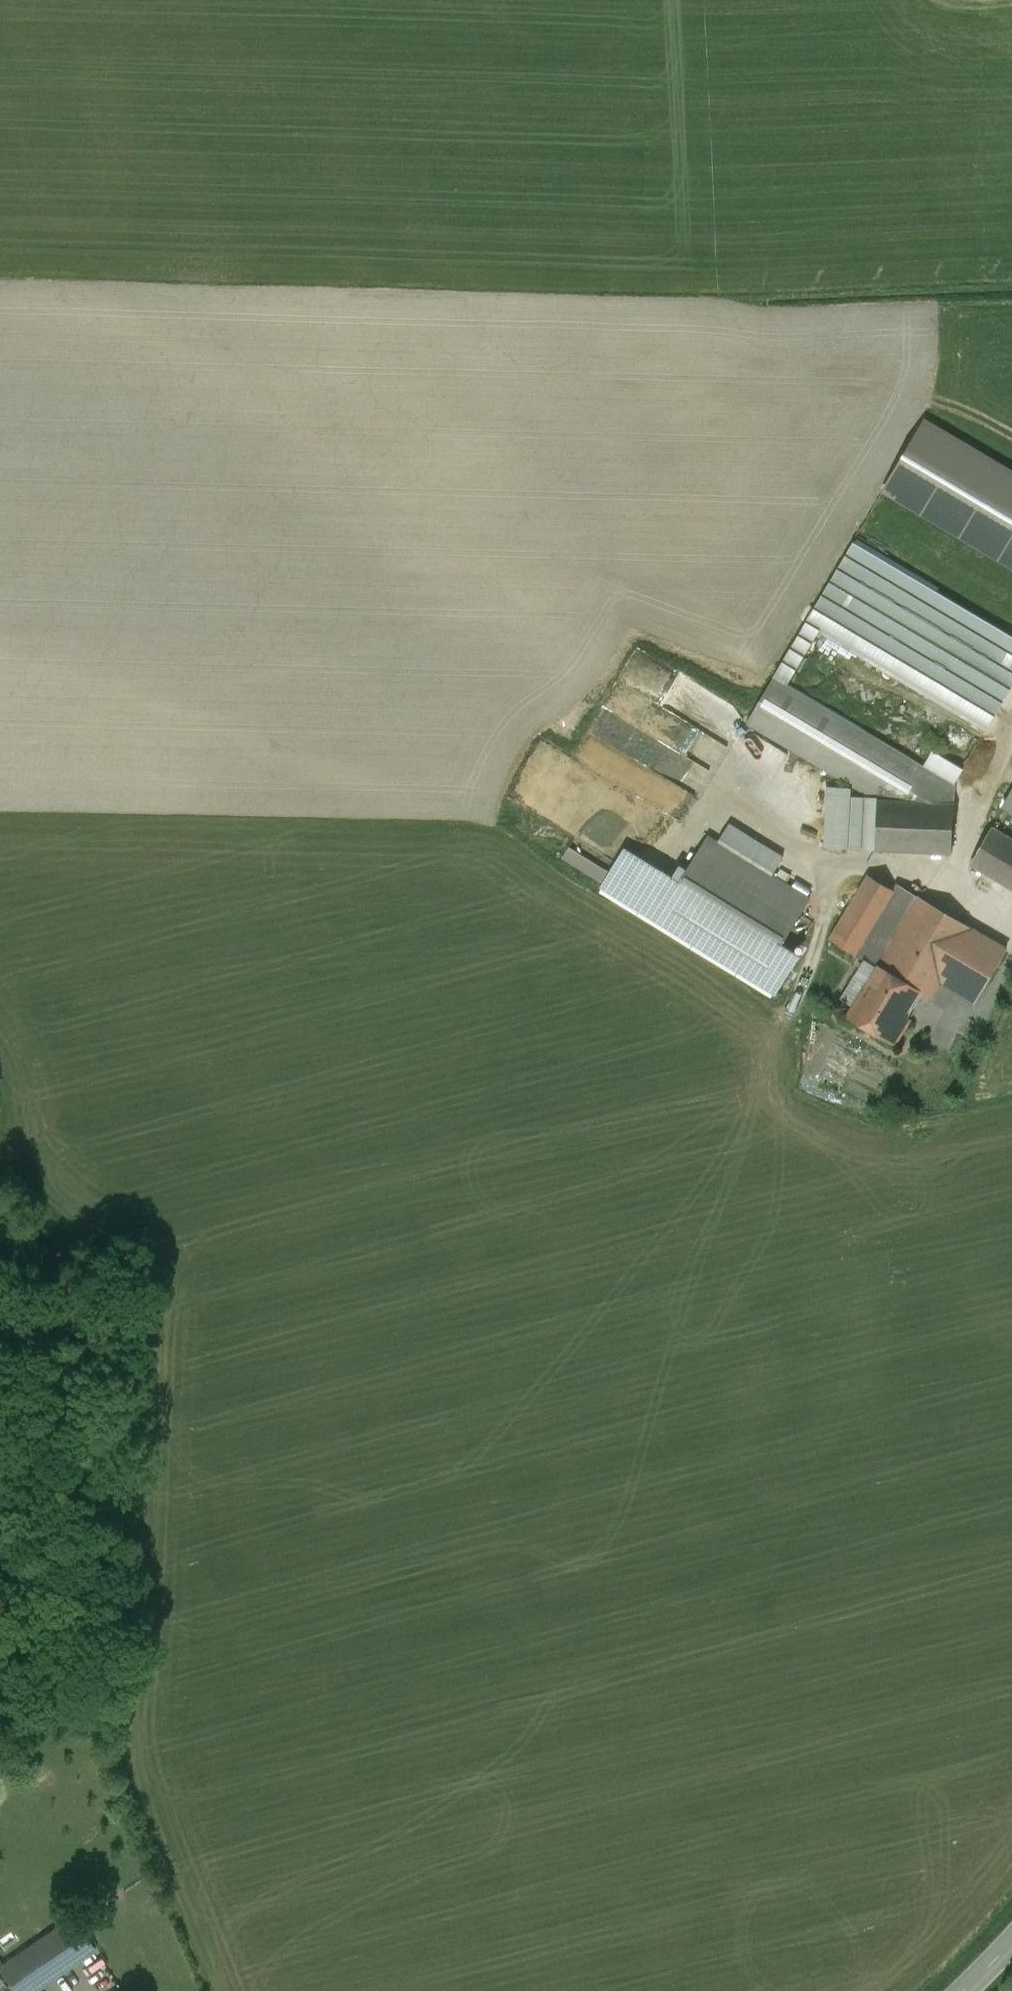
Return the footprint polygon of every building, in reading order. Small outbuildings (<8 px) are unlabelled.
[(926,420),(884,491),(1011,567),(1011,472),(926,420)] [(854,542),(770,682),(746,723),(878,799),(954,802),(955,783),(1011,686),(1011,635),(854,542)] [(848,788),(827,787),(824,847),(846,848),(848,788)] [(954,802),(878,799),(876,849),(952,852),(954,802)] [(991,828),(971,863),(1011,888),(1011,840),(991,828)] [(739,856),(708,837),(687,870),(681,881),(671,897),(772,959),(781,943),(809,899),(771,875),(739,856)] [(782,858),(750,838),(739,856),(771,875),(782,858)] [(673,876),(627,848),(609,876),(603,887),(774,992),(790,968),(789,968),(798,953),(781,943),(772,959),(671,897),(681,881),(673,876)] [(687,870),(679,865),(673,876),(681,881),(687,870)] [(971,928),(898,884),(894,890),(868,874),(830,938),(857,954),(856,955),(867,961),(858,975),(869,981),(849,1015),(895,1042),(906,1023),(900,1020),(917,992),(928,999),(948,966),(983,987),(1005,949),(971,928)] [(63,1908),(51,1917),(60,1930),(73,1922),(63,1908)] [(1,1971),(15,1990),(35,1990),(93,1951),(73,1922),(60,1930),(1,1971)]
